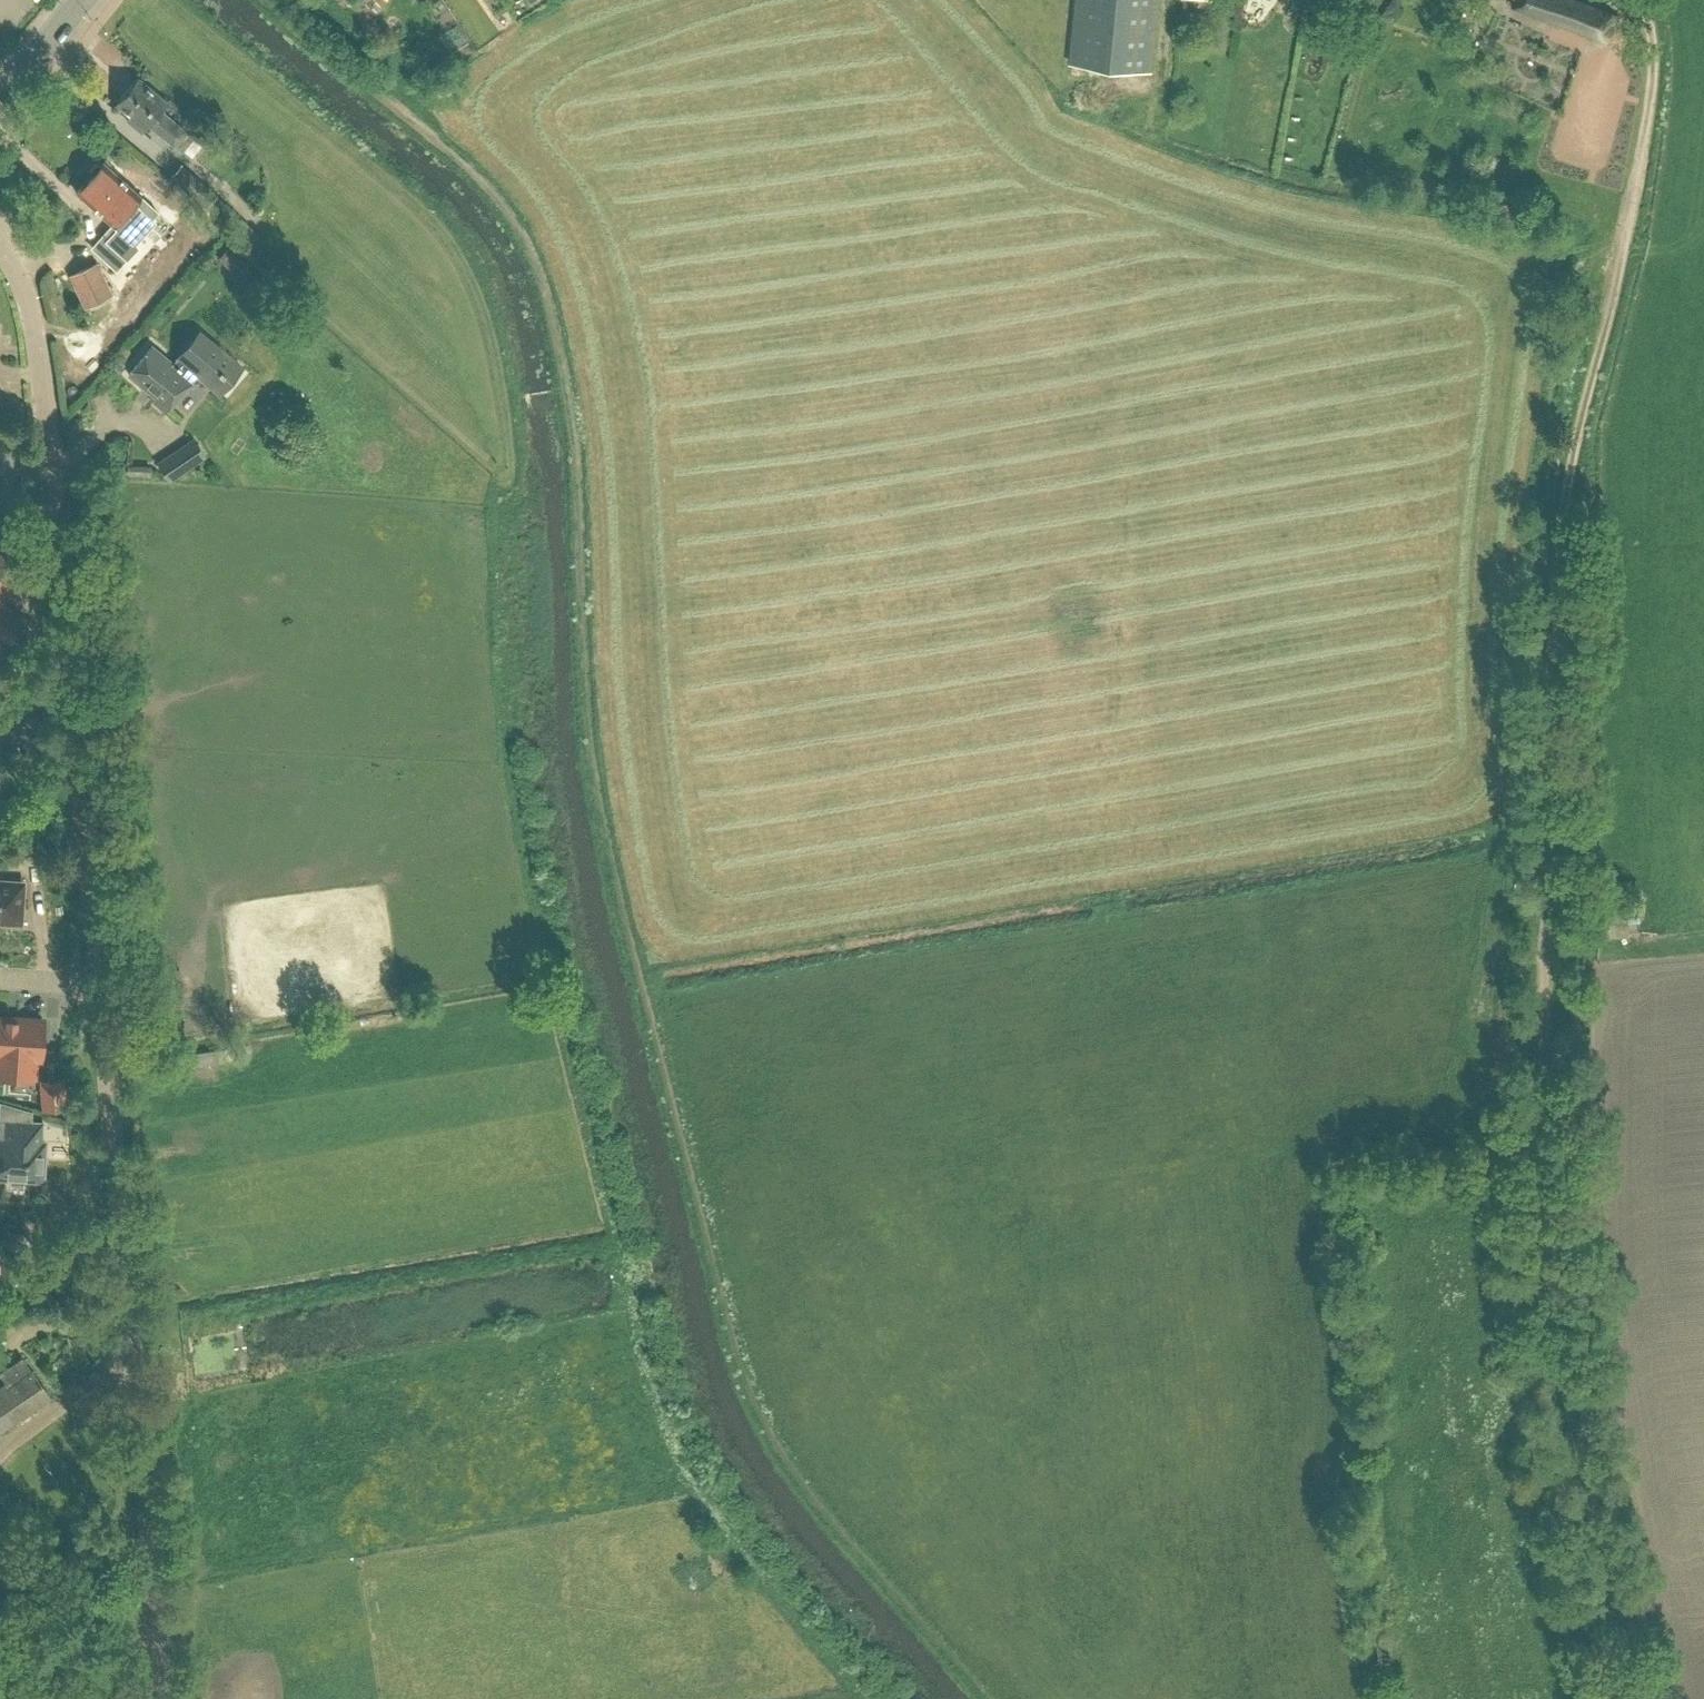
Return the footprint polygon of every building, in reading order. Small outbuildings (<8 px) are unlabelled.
[(1071,63),(1151,71),(1158,0),(1077,0),(1071,63)] [(1349,16),(1363,19),(1367,0),(1353,0),(1349,16)] [(1513,6),(1608,40),(1617,16),(1576,0),(1516,0),(1513,6)] [(167,101),(137,76),(114,103),(129,115),(126,119),(141,132),(148,124),(173,146),(175,144),(181,149),(191,137),(185,132),(186,131),(160,109),(167,101)] [(158,212),(103,162),(76,192),(111,223),(101,235),(126,258),(137,246),(134,243),(154,221),(151,219),(158,212)] [(112,294),(98,261),(68,274),(83,307),(112,294)] [(200,330),(173,363),(152,345),(128,373),(157,397),(153,402),(165,412),(195,376),(218,395),(243,365),(200,330)] [(168,481),(205,456),(192,438),(156,463),(168,481)] [(0,555),(0,630),(14,640),(28,620),(1,601),(22,571),(0,555)] [(28,695),(10,697),(11,712),(30,711),(28,695)] [(16,923),(17,906),(22,906),(24,884),(0,882),(0,922),(16,923)] [(0,1017),(0,1074),(33,1076),(34,1057),(40,1058),(43,1020),(0,1017)] [(66,1109),(63,1079),(38,1082),(41,1111),(66,1109)] [(5,1120),(4,1139),(1,1138),(0,1140),(0,1177),(43,1180),(45,1141),(40,1141),(42,1122),(5,1120)] [(27,1230),(4,1229),(1,1281),(24,1282),(27,1230)] [(0,1343),(0,1361),(9,1356),(0,1343)] [(10,1415),(28,1402),(32,1408),(49,1396),(22,1356),(0,1371),(0,1374),(5,1382),(0,1386),(0,1400),(10,1415)] [(0,1400),(0,1421),(10,1415),(0,1400)]
